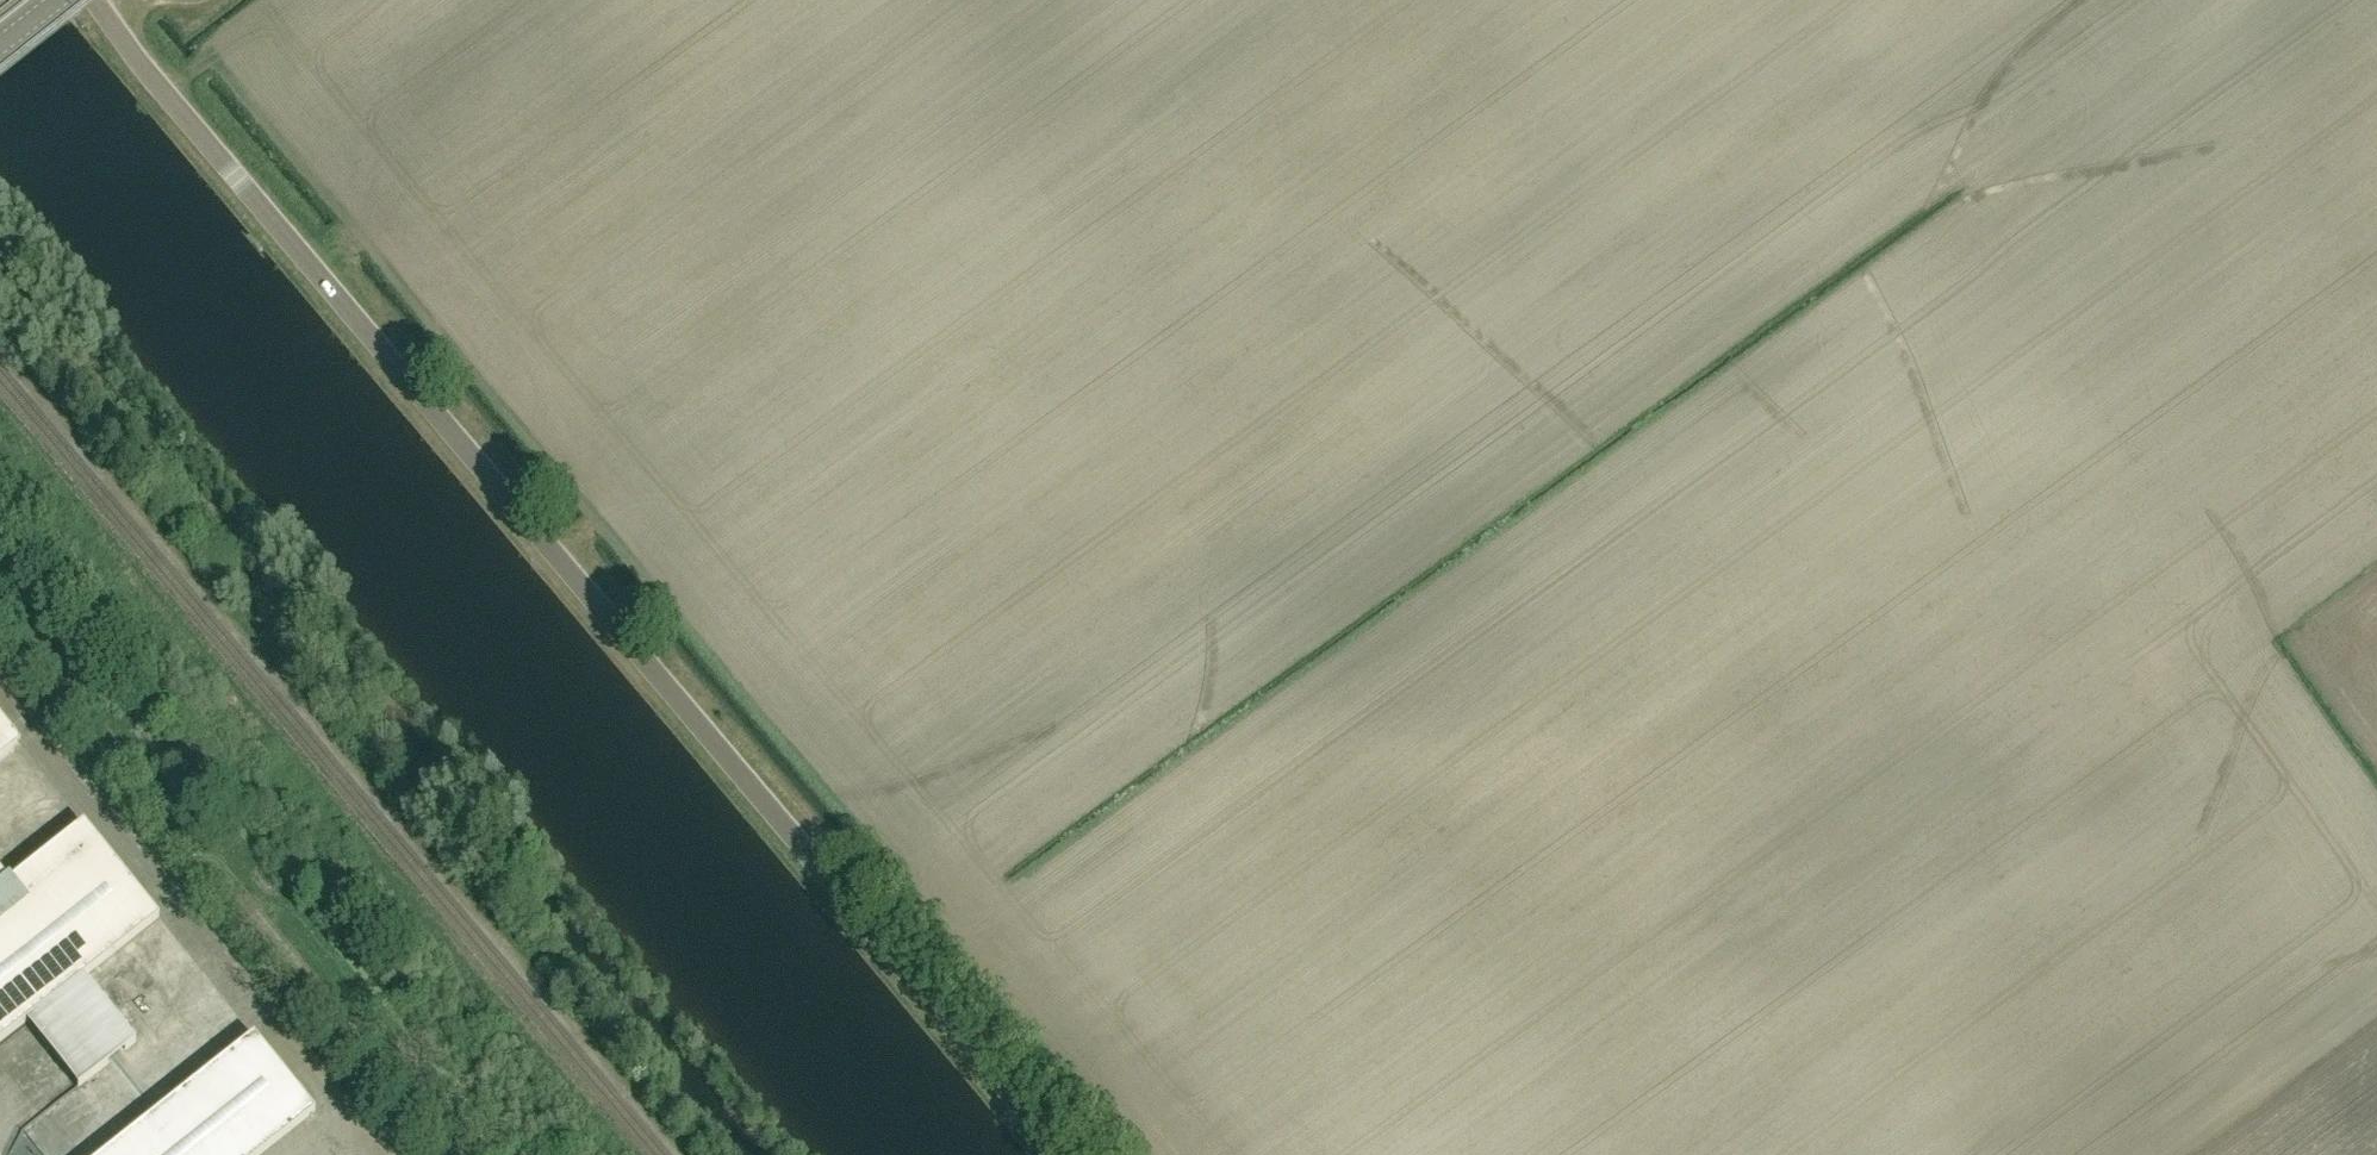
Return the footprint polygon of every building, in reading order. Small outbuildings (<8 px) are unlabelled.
[(12,731),(0,717),(0,741),(12,731)] [(53,815),(73,799),(67,790),(46,806),(53,815)] [(159,916),(98,840),(0,917),(0,1043),(159,916)] [(315,1110),(254,1034),(103,1154),(258,1154),(315,1110)]
